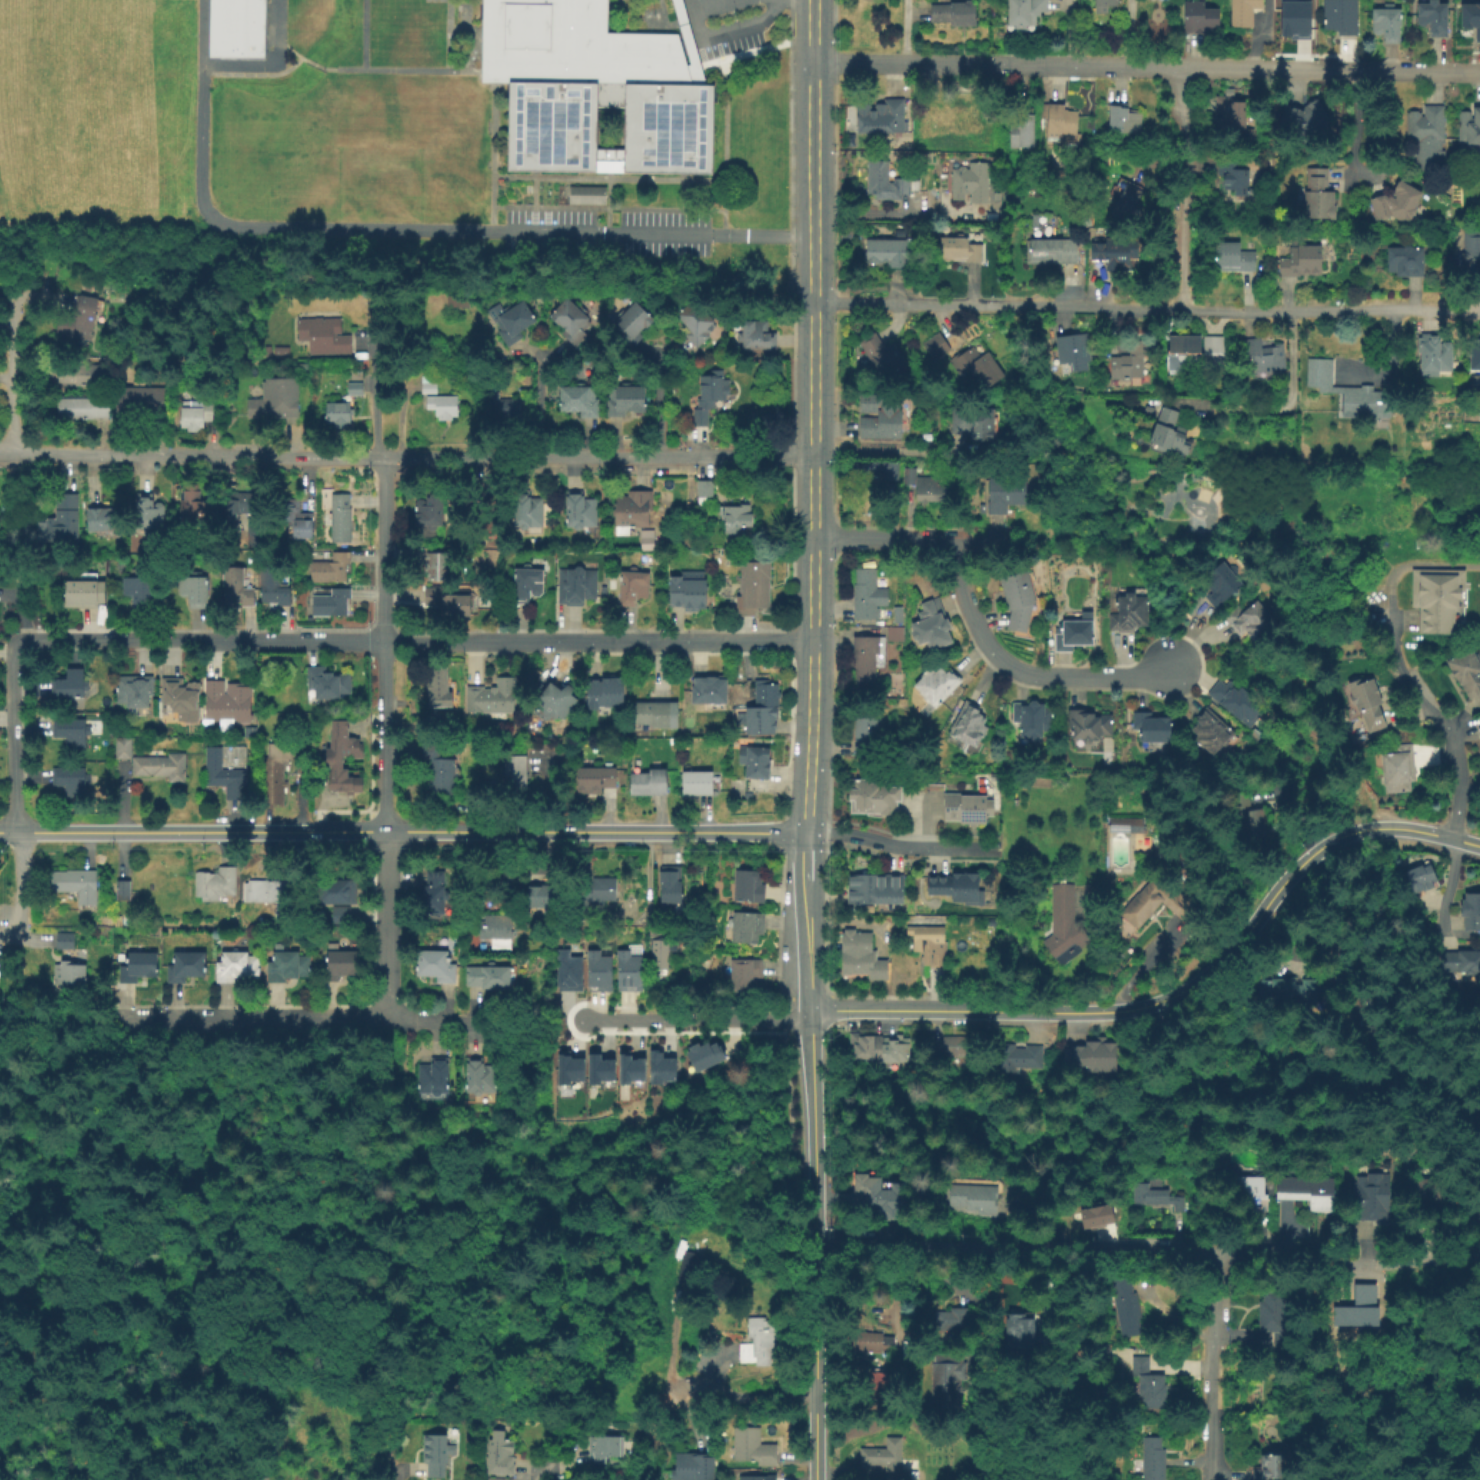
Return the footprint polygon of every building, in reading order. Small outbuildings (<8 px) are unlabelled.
[(212,60),(213,0),(268,0),(267,61),(212,60)] [(481,83),(483,0),(607,0),(607,34),(678,35),(692,85),(715,86),(714,175),(508,171),(510,83),(481,83)] [(1010,29),(1010,0),(1050,0),(1050,13),(1043,13),(1043,18),(1039,18),(1038,26),(1030,26),(1030,30),(1017,31),(1017,29),(1010,29)] [(1096,13),(1097,0),(1120,0),(1120,6),(1109,7),(1109,14),(1096,13)] [(1231,28),(1231,0),(1263,0),(1263,11),(1253,11),(1254,28),(1231,28)] [(1282,38),(1282,0),(1298,0),(1298,3),(1312,3),(1312,37),(1310,37),(1310,41),(1291,41),(1291,38),(1282,38)] [(1324,31),(1324,0),(1357,0),(1357,37),(1338,37),(1338,34),(1334,34),(1334,31),(1324,31)] [(1431,4),(1431,0),(1441,0),(1441,5),(1450,4),(1449,37),(1431,38),(1431,25),(1420,25),(1419,5),(1431,4)] [(974,1),(976,4),(977,27),(951,28),(951,24),(933,25),(932,6),(950,6),(950,4),(965,4),(967,1),(974,1)] [(1220,13),(1220,35),(1185,35),(1185,5),(1206,5),(1206,13),(1220,13)] [(1478,5),(1479,5),(1479,45),(1477,45),(1477,32),(1463,31),(1463,6),(1478,6),(1478,5)] [(1401,28),(1401,45),(1385,46),(1385,32),(1380,37),(1377,37),(1374,33),(1374,11),(1403,11),(1403,28),(1401,28)] [(1246,101),(1246,131),(1223,131),(1222,113),(1217,113),(1217,96),(1235,96),(1235,101),(1246,101)] [(921,99),(938,99),(938,107),(944,107),(944,97),(964,97),(964,110),(973,110),(973,141),(960,141),(960,133),(946,133),(946,141),(920,141),(921,99)] [(905,100),(906,134),(858,134),(857,105),(871,105),(871,111),(876,111),(876,105),(885,104),(885,100),(905,100)] [(1323,107),(1330,120),(1326,142),(1294,135),(1295,129),(1282,126),(1286,108),(1305,112),(1305,108),(1311,109),(1312,104),(1323,107)] [(1078,112),(1076,136),(1048,134),(1049,105),(1065,106),(1065,110),(1068,110),(1069,112),(1078,112)] [(1143,115),(1142,136),(1109,134),(1111,105),(1129,106),(1129,111),(1140,112),(1139,115),(1143,115)] [(1447,108),(1446,141),(1444,141),(1444,151),(1446,151),(1446,172),(1418,172),(1419,141),(1407,141),(1408,113),(1411,113),(1411,111),(1420,111),(1420,113),(1423,114),(1423,117),(1426,117),(1426,107),(1447,108)] [(1033,109),(1033,115),(1035,115),(1035,148),(1022,147),(1022,149),(1011,149),(1011,122),(1016,122),(1016,118),(1018,118),(1018,109),(1033,109)] [(1475,109),(1479,109),(1479,147),(1468,147),(1468,143),(1459,144),(1458,113),(1475,113),(1475,109)] [(891,182),(896,182),(896,178),(920,178),(921,193),(912,192),(912,195),(903,195),(903,201),(877,200),(877,193),(870,193),(869,160),(891,160),(891,182)] [(989,161),(989,205),(971,204),(969,197),(965,197),(966,204),(953,202),(954,169),(958,169),(961,165),(968,165),(969,168),(972,168),(972,161),(989,161)] [(1220,201),(1220,166),(1247,166),(1247,201),(1220,201)] [(1330,170),(1329,196),(1336,196),(1337,203),(1339,203),(1338,225),(1299,228),(1298,190),(1312,196),(1312,181),(1314,181),(1313,171),(1330,170)] [(1145,192),(1131,223),(1114,215),(1127,185),(1145,192)] [(1370,204),(1392,198),(1401,185),(1424,196),(1409,228),(1396,220),(1376,226),(1370,204)] [(608,187),(608,206),(571,206),(571,187),(608,187)] [(1465,235),(1479,235),(1479,264),(1465,264),(1465,235)] [(983,244),(983,263),(966,262),(940,261),(940,238),(968,238),(968,244),(983,244)] [(1139,264),(1136,264),(1136,276),(1108,277),(1107,265),(1091,266),(1089,241),(1138,239),(1139,264)] [(908,241),(909,254),(911,253),(911,270),(889,269),(889,264),(884,264),(884,265),(867,265),(867,241),(908,241)] [(1078,241),(1078,265),(1040,266),(1039,264),(1031,264),(1031,241),(1078,241)] [(1257,257),(1257,277),(1218,277),(1218,248),(1242,248),(1242,257),(1257,257)] [(1324,248),(1324,278),(1303,278),(1303,280),(1282,280),(1282,261),(1292,261),(1292,250),(1300,250),(1300,249),(1324,248)] [(1413,250),(1415,251),(1425,252),(1425,280),(1398,280),(1398,276),(1389,275),(1389,251),(1406,251),(1408,250),(1413,250)] [(107,298),(105,307),(98,305),(92,339),(91,339),(89,348),(79,347),(80,337),(58,332),(60,313),(75,315),(79,291),(100,294),(100,296),(107,298)] [(588,333),(575,346),(548,318),(567,296),(591,318),(582,327),(588,333)] [(471,298),(471,309),(449,308),(450,297),(471,298)] [(713,336),(698,349),(687,334),(689,331),(677,314),(697,298),(719,324),(710,333),(713,336)] [(525,334),(509,347),(491,322),(494,319),(525,299),(538,320),(523,331),(525,334)] [(646,333),(632,348),(624,339),(629,334),(616,318),(638,299),(646,311),(656,317),(643,331),(646,333)] [(341,316),(341,333),(351,333),(350,352),(308,355),(307,341),(296,341),(295,317),(341,316)] [(765,329),(765,331),(778,331),(778,349),(744,348),(744,319),(769,320),(769,329),(765,329)] [(1093,358),(1061,362),(1058,334),(1090,330),(1093,358)] [(1202,350),(1201,365),(1170,365),(1170,330),(1203,330),(1203,350),(1202,350)] [(877,332),(886,348),(896,341),(910,363),(885,380),(861,343),(877,332)] [(952,351),(934,362),(923,344),(941,333),(952,351)] [(1227,333),(1226,366),(1205,366),(1205,333),(1227,333)] [(1439,333),(1442,340),(1454,340),(1455,368),(1453,369),(1452,375),(1431,375),(1431,368),(1422,368),(1422,351),(1417,351),(1418,334),(1422,334),(1422,333),(1439,333)] [(1262,335),(1263,346),(1276,345),(1276,342),(1284,341),(1287,366),(1274,367),(1274,369),(1256,371),(1255,363),(1252,363),(1251,354),(1247,355),(1246,337),(1262,335)] [(1151,338),(1151,354),(1145,354),(1145,375),(1134,376),(1134,379),(1123,379),(1123,377),(1113,377),(1113,355),(1123,355),(1123,353),(1131,354),(1131,339),(1151,338)] [(1472,338),(1479,338),(1479,369),(1472,369),(1472,338)] [(975,345),(983,356),(990,351),(1007,375),(985,391),(974,375),(965,380),(951,360),(956,356),(957,358),(975,345)] [(1333,385),(1363,385),(1363,383),(1375,383),(1375,390),(1391,390),(1391,419),(1343,417),(1343,393),(1327,392),(1327,388),(1310,386),(1309,357),(1332,357),(1333,385)] [(111,364),(111,385),(76,385),(77,381),(59,381),(60,360),(79,361),(79,363),(111,364)] [(725,368),(726,378),(732,377),(732,394),(728,394),(728,399),(716,400),(717,409),(710,409),(710,425),(695,426),(694,407),(699,407),(698,399),(702,399),(701,374),(712,374),(712,369),(725,368)] [(365,372),(364,397),(348,396),(349,372),(365,372)] [(247,418),(245,398),(263,397),(262,379),(298,377),(300,415),(247,418)] [(438,378),(438,393),(422,393),(423,377),(438,378)] [(586,380),(587,385),(598,388),(598,397),(601,397),(601,416),(582,417),(582,410),(561,411),(562,385),(578,385),(577,381),(586,380)] [(632,384),(647,384),(646,413),(627,412),(627,416),(615,418),(608,415),(609,396),(614,396),(614,383),(623,384),(623,380),(633,380),(632,384)] [(166,386),(166,415),(148,416),(148,411),(132,411),(132,416),(117,416),(116,387),(166,386)] [(902,394),(902,439),(860,437),(861,392),(902,394)] [(511,415),(498,415),(498,397),(511,397),(511,394),(520,394),(520,415),(511,415)] [(460,397),(460,417),(455,417),(455,421),(440,421),(441,418),(436,418),(436,411),(427,411),(427,397),(460,397)] [(93,418),(93,420),(58,420),(58,398),(110,398),(110,418),(93,418)] [(1157,406),(1154,414),(1146,411),(1148,403),(1157,406)] [(1177,423),(1189,427),(1190,426),(1187,440),(1194,443),(1188,457),(1173,450),(1172,452),(1161,450),(1149,444),(1164,403),(1173,408),(1182,410),(1177,423)] [(212,404),(212,422),(205,422),(205,430),(200,430),(200,433),(187,433),(187,429),(182,429),(182,404),(212,404)] [(351,404),(352,425),(350,425),(350,432),(337,432),(336,425),(330,425),(329,406),(351,404)] [(996,408),(996,438),(971,438),(971,431),(953,431),(953,404),(971,404),(971,407),(996,407),(996,408)] [(1122,429),(1120,437),(1111,433),(1114,426),(1122,429)] [(934,435),(933,443),(923,443),(922,434),(934,435)] [(900,463),(900,481),(885,481),(885,471),(870,471),(870,483),(859,483),(859,479),(850,479),(850,462),(900,463)] [(947,478),(946,500),(928,500),(929,502),(923,502),(923,499),(918,499),(918,483),(905,483),(905,466),(917,466),(917,475),(935,475),(935,478),(947,478)] [(1029,478),(1028,505),(1010,504),(1010,514),(990,514),(990,502),(992,502),(992,478),(1029,478)] [(715,480),(715,496),(699,496),(699,480),(715,480)] [(201,483),(201,499),(208,499),(208,516),(176,516),(176,499),(182,499),(182,482),(201,483)] [(654,489),(654,509),(650,509),(651,527),(617,527),(616,495),(630,495),(630,489),(654,489)] [(256,491),(256,511),(240,511),(239,534),(225,534),(226,499),(239,499),(239,490),(256,491)] [(583,491),(583,493),(586,493),(586,497),(596,496),(597,524),(584,526),(581,529),(578,529),(575,525),(568,526),(567,494),(570,494),(570,491),(583,491)] [(79,492),(79,541),(46,541),(46,517),(48,518),(48,516),(56,516),(57,492),(79,492)] [(443,492),(442,524),(415,524),(416,501),(424,501),(425,492),(443,492)] [(466,520),(447,521),(447,508),(452,507),(452,492),(465,492),(466,520)] [(149,495),(154,495),(154,502),(157,498),(160,498),(164,501),(163,524),(153,524),(153,529),(142,529),(142,525),(136,524),(137,495),(140,495),(140,493),(149,493),(149,495)] [(529,493),(529,497),(542,496),(542,526),(529,526),(526,529),(522,529),(519,526),(512,526),(510,496),(516,496),(515,493),(529,493)] [(353,508),(353,544),(332,543),(333,495),(351,495),(351,508),(353,508)] [(301,497),(301,512),(313,511),(313,539),(295,539),(294,522),(284,523),(283,496),(301,497)] [(751,500),(751,510),(755,510),(755,524),(747,524),(747,531),(726,531),(726,517),(722,517),(722,511),(726,511),(725,503),(736,503),(736,500),(751,500)] [(121,530),(89,532),(88,508),(120,506),(121,530)] [(264,549),(249,550),(248,529),(263,529),(264,549)] [(651,529),(638,529),(638,549),(651,549),(651,529)] [(452,551),(452,581),(429,581),(429,572),(423,572),(423,563),(428,563),(428,552),(452,551)] [(351,553),(351,566),(347,566),(347,582),(313,583),(312,563),(331,562),(331,553),(351,553)] [(771,558),(771,608),(756,608),(756,616),(737,616),(737,595),(742,595),(742,561),(754,561),(754,558),(771,558)] [(1234,595),(1214,605),(1208,600),(1215,591),(1211,586),(1217,576),(1212,570),(1223,559),(1243,585),(1234,595)] [(245,564),(245,584),(255,584),(255,603),(242,603),(242,599),(230,599),(230,583),(224,583),(224,564),(245,564)] [(291,586),(291,605),(278,604),(278,601),(261,601),(262,565),(282,566),(281,586),(291,586)] [(542,582),(544,592),(540,595),(535,595),(532,591),(532,600),(513,599),(515,567),(545,569),(544,582),(542,582)] [(877,568),(877,588),(889,588),(889,605),(880,605),(880,619),(854,619),(854,584),(857,584),(856,568),(877,568)] [(152,574),(153,609),(133,610),(133,595),(123,595),(121,575),(134,573),(133,569),(145,569),(145,573),(152,574)] [(558,603),(559,569),(596,570),(595,594),(585,594),(585,603),(558,603)] [(1034,601),(1028,631),(1025,630),(1024,635),(1016,633),(1017,629),(1008,627),(1012,608),(1009,609),(1001,577),(1029,569),(1037,600),(1034,601)] [(1454,604),(1454,630),(1420,630),(1421,603),(1411,603),(1412,569),(1465,569),(1464,604),(1454,604)] [(98,602),(98,606),(62,606),(64,577),(80,576),(80,571),(97,572),(97,579),(105,579),(105,602),(98,602)] [(652,575),(650,601),(638,600),(637,608),(622,607),(624,573),(652,575)] [(670,606),(670,573),(706,573),(706,606),(670,606)] [(208,574),(209,603),(189,604),(188,593),(179,593),(178,575),(208,574)] [(442,588),(442,606),(426,606),(427,588),(442,588)] [(353,589),(353,599),(349,599),(349,616),(314,616),(314,596),(333,596),(333,589),(353,589)] [(1150,595),(1150,624),(1137,624),(1137,630),(1120,630),(1120,628),(1111,628),(1111,612),(1120,612),(1120,595),(1127,594),(1127,591),(1137,591),(1137,595),(1150,595)] [(950,628),(955,640),(942,645),(942,644),(931,648),(928,640),(920,643),(918,638),(915,639),(912,630),(914,628),(911,622),(921,618),(918,611),(924,608),(921,602),(939,595),(952,627),(950,628)] [(1258,598),(1277,623),(1256,641),(1247,632),(1241,638),(1226,617),(1239,606),(1244,610),(1258,598)] [(905,622),(896,622),(895,606),(904,606),(905,622)] [(1076,651),(1058,651),(1057,633),(1065,633),(1065,620),(1095,619),(1096,644),(1076,644),(1076,651)] [(906,628),(905,649),(888,648),(889,628),(906,628)] [(886,635),(886,666),(877,666),(877,681),(857,681),(857,666),(855,666),(855,635),(886,635)] [(1473,644),(1479,656),(1479,697),(1470,702),(1448,661),(1473,644)] [(334,670),(335,674),(352,671),(353,693),(341,693),(342,700),(316,700),(316,690),(309,690),(308,668),(327,665),(328,670),(334,670)] [(944,665),(951,672),(952,671),(955,675),(957,673),(962,680),(937,707),(917,686),(927,675),(925,673),(932,667),(938,670),(944,665)] [(447,666),(448,693),(453,693),(454,706),(430,706),(429,666),(447,666)] [(81,668),(81,680),(88,680),(88,688),(82,689),(82,697),(48,698),(48,678),(63,677),(63,668),(81,668)] [(1236,685),(1238,687),(1242,684),(1269,704),(1253,726),(1208,694),(1220,678),(1224,673),(1237,683),(1236,685)] [(154,675),(153,694),(147,693),(148,708),(126,708),(126,703),(118,703),(118,674),(154,675)] [(693,700),(693,675),(728,675),(727,700),(693,700)] [(906,676),(905,685),(888,684),(889,675),(906,676)] [(1374,675),(1385,704),(1381,706),(1389,723),(1370,731),(1362,718),(1365,715),(1363,712),(1366,711),(1364,710),(1359,711),(1358,707),(1356,708),(1351,700),(1351,692),(1347,683),(1360,675),(1364,681),(1374,675)] [(184,677),(185,684),(201,683),(201,723),(187,724),(177,720),(172,720),(173,724),(165,724),(165,716),(162,716),(162,676),(184,677)] [(516,677),(516,712),(467,712),(467,684),(486,684),(486,687),(497,686),(498,676),(516,677)] [(588,704),(588,676),(624,677),(624,704),(588,704)] [(753,706),(753,678),(764,678),(764,682),(776,682),(776,690),(778,690),(778,697),(776,697),(776,706),(774,706),(753,706)] [(226,680),(226,693),(228,693),(228,683),(245,683),(244,686),(254,686),(254,696),(252,696),(252,722),(206,722),(207,679),(226,680)] [(553,681),(563,687),(567,681),(575,686),(571,692),(579,697),(566,717),(564,716),(546,718),(533,709),(553,681)] [(990,726),(983,739),(982,738),(977,746),(967,741),(966,743),(956,738),(956,735),(951,733),(969,699),(982,706),(981,711),(986,712),(985,715),(989,715),(986,723),(990,726)] [(1037,700),(1040,702),(1046,702),(1046,707),(1055,707),(1055,717),(1053,717),(1053,729),(1044,729),(1044,736),(1039,736),(1040,739),(1030,739),(1030,736),(1022,736),(1022,721),(1014,721),(1014,702),(1030,701),(1030,702),(1033,700),(1037,700)] [(672,701),(672,727),(653,727),(653,724),(633,724),(633,702),(672,701)] [(1233,740),(1227,746),(1225,743),(1215,754),(1206,747),(1206,748),(1196,738),(1199,734),(1194,728),(1201,720),(1197,717),(1208,705),(1238,732),(1232,739),(1233,740)] [(774,706),(774,716),(773,716),(773,721),(773,728),(772,728),(772,732),(743,732),(743,706),(753,706),(774,706)] [(1091,709),(1091,716),(1111,716),(1111,734),(1068,734),(1068,708),(1091,709)] [(1174,715),(1173,742),(1140,742),(1140,730),(1134,730),(1134,711),(1143,710),(1153,710),(1153,715),(1174,715)] [(58,715),(58,717),(84,717),(85,722),(90,721),(90,731),(84,731),(86,742),(63,744),(64,735),(54,736),(54,734),(51,734),(52,715),(58,715)] [(877,718),(877,753),(855,753),(855,718),(877,718)] [(348,721),(349,739),(362,739),(362,758),(353,758),(353,756),(343,756),(343,770),(348,770),(348,779),(362,779),(363,793),(331,793),(331,768),(326,768),(326,749),(331,749),(331,737),(332,737),(332,721),(348,721)] [(132,759),(116,760),(116,737),(132,737),(132,759)] [(221,747),(224,748),(224,770),(248,770),(248,787),(207,787),(207,748),(213,748),(213,740),(221,740),(221,747)] [(1412,780),(1413,790),(1387,792),(1387,785),(1385,785),(1382,753),(1396,752),(1396,744),(1414,742),(1418,780),(1412,780)] [(455,757),(455,794),(428,793),(428,760),(424,760),(424,743),(441,743),(441,757),(455,757)] [(770,762),(770,775),(748,775),(748,762),(740,762),(740,745),(770,745),(770,762)] [(187,751),(187,780),(169,780),(170,774),(134,774),(134,755),(169,755),(169,751),(187,751)] [(527,754),(527,792),(504,792),(504,755),(527,754)] [(285,758),(285,806),(263,805),(263,758),(285,758)] [(85,767),(85,771),(91,770),(91,778),(83,779),(83,790),(65,792),(65,783),(52,784),(52,765),(58,764),(58,767),(85,767)] [(618,766),(618,787),(603,787),(603,793),(578,793),(578,766),(618,766)] [(667,768),(667,794),(631,794),(630,772),(649,772),(649,768),(667,768)] [(713,770),(713,793),(683,793),(683,770),(713,770)] [(883,778),(883,785),(900,785),(900,799),(895,799),(895,813),(850,813),(850,778),(883,778)] [(1248,789),(1253,808),(1265,806),(1268,834),(1243,840),(1231,794),(1248,789)] [(988,793),(989,798),(996,798),(995,815),(989,815),(988,822),(962,823),(962,820),(946,820),(945,794),(988,793)] [(1145,817),(1145,832),(1112,831),(1112,817),(1145,817)] [(1404,870),(1429,859),(1438,881),(1413,892),(1404,870)] [(238,866),(238,894),(228,894),(228,897),(226,897),(226,901),(203,902),(202,898),(196,898),(196,872),(213,870),(213,872),(220,872),(220,866),(230,865),(238,866)] [(682,865),(681,902),(661,902),(662,865),(682,865)] [(445,900),(444,913),(425,913),(426,869),(445,870),(445,888),(449,893),(449,896),(445,900)] [(763,871),(763,885),(768,884),(766,903),(736,901),(737,869),(763,871)] [(98,870),(98,906),(79,906),(79,892),(52,892),(52,871),(68,872),(68,870),(98,870)] [(976,870),(976,887),(983,887),(983,902),(963,902),(963,899),(951,899),(951,892),(925,891),(925,875),(951,875),(951,870),(976,870)] [(905,873),(905,902),(850,902),(850,874),(905,873)] [(1153,875),(1177,895),(1178,893),(1188,891),(1192,895),(1195,901),(1196,908),(1185,921),(1162,901),(1138,928),(1119,912),(1137,891),(1139,892),(1153,875)] [(617,878),(617,901),(605,901),(605,906),(599,906),(598,900),(589,900),(589,906),(579,906),(579,883),(593,883),(593,877),(617,878)] [(354,878),(354,903),(317,903),(317,878),(354,878)] [(131,879),(131,898),(117,898),(117,879),(131,879)] [(294,883),(293,921),(276,920),(277,904),(245,903),(246,884),(250,884),(250,881),(294,883)] [(1085,948),(1064,965),(1045,940),(1055,933),(1054,882),(1077,882),(1077,919),(1093,939),(1083,946),(1085,948)] [(555,907),(555,913),(528,913),(528,885),(557,885),(557,907),(555,907)] [(1464,893),(1479,893),(1479,928),(1464,928),(1464,893)] [(347,905),(347,921),(322,922),(322,906),(347,905)] [(753,942),(753,944),(734,944),(734,911),(768,914),(767,935),(760,935),(760,942),(753,942)] [(512,915),(511,950),(492,950),(492,939),(479,939),(480,921),(486,921),(486,915),(512,915)] [(946,940),(945,966),(925,966),(925,951),(909,951),(909,919),(946,919),(946,940)] [(857,933),(874,933),(874,951),(879,951),(879,961),(890,961),(890,981),(871,981),(871,976),(844,976),(843,934),(845,934),(845,930),(857,930),(857,933)] [(75,931),(74,948),(57,948),(57,931),(75,931)] [(670,940),(669,969),(652,969),(653,939),(670,940)] [(555,948),(568,948),(568,956),(580,956),(580,989),(554,989),(555,948)] [(359,949),(359,974),(339,974),(339,980),(321,980),(321,964),(328,963),(328,950),(359,949)] [(602,949),(602,956),(612,956),(612,985),(587,985),(587,949),(602,949)] [(633,949),(633,956),(642,956),(642,986),(617,986),(617,949),(633,949)] [(310,955),(310,975),(284,975),(284,982),(268,982),(268,960),(274,960),(274,950),(300,950),(300,955),(310,955)] [(456,966),(455,984),(436,983),(436,977),(416,976),(417,950),(449,951),(449,965),(456,966)] [(206,951),(206,975),(185,975),(186,981),(168,981),(167,963),(175,963),(175,952),(206,951)] [(248,951),(248,955),(260,955),(260,974),(235,975),(235,982),(217,982),(217,961),(222,960),(222,951),(248,951)] [(1441,951),(1479,952),(1479,971),(1441,971),(1441,951)] [(159,953),(159,978),(147,978),(147,976),(138,976),(138,984),(121,984),(121,967),(129,967),(129,953),(159,953)] [(755,957),(755,960),(765,960),(765,979),(759,979),(760,985),(752,985),(753,993),(732,993),(733,958),(755,957)] [(86,963),(86,988),(60,987),(61,959),(71,960),(71,963),(86,963)] [(511,965),(511,989),(467,987),(466,967),(511,965)] [(1293,985),(1304,985),(1304,979),(1318,979),(1318,1005),(1304,1005),(1304,999),(1273,999),(1273,978),(1292,978),(1293,985)] [(908,1036),(908,1063),(855,1060),(855,1034),(908,1036)] [(936,1057),(936,1037),(971,1037),(971,1057),(936,1057)] [(1116,1070),(1063,1070),(1063,1049),(1085,1049),(1085,1040),(1116,1040),(1116,1070)] [(698,1070),(689,1051),(692,1049),(690,1045),(700,1041),(701,1045),(710,1041),(712,1044),(718,1041),(720,1045),(722,1044),(727,1056),(698,1070)] [(1004,1048),(1029,1048),(1029,1046),(1044,1047),(1044,1067),(1015,1067),(1015,1072),(995,1072),(996,1041),(1005,1041),(1004,1048)] [(652,1047),(652,1077),(664,1077),(664,1071),(677,1071),(677,1054),(664,1054),(664,1047),(652,1047)] [(567,1048),(567,1079),(580,1078),(580,1072),(593,1072),(593,1055),(580,1055),(580,1048),(567,1048)] [(596,1048),(596,1079),(609,1078),(609,1072),(622,1072),(622,1055),(609,1055),(609,1048),(596,1048)] [(624,1048),(624,1078),(637,1078),(637,1072),(650,1072),(650,1055),(637,1055),(637,1048),(624,1048)] [(448,1056),(448,1092),(441,1092),(439,1095),(435,1095),(432,1093),(419,1093),(419,1063),(432,1063),(432,1056),(448,1056)] [(496,1063),(496,1092),(483,1092),(480,1095),(475,1095),(473,1092),(465,1092),(466,1056),(484,1056),(484,1063),(496,1063)] [(907,1179),(907,1207),(900,1207),(900,1217),(877,1218),(877,1214),(872,1214),(873,1199),(857,1199),(857,1193),(854,1193),(854,1170),(870,1170),(870,1174),(883,1174),(883,1178),(907,1179)] [(1267,1173),(1267,1190),(1271,1190),(1271,1203),(1254,1203),(1255,1195),(1239,1194),(1241,1173),(1267,1173)] [(1336,1176),(1335,1209),(1312,1209),(1312,1198),(1279,1197),(1279,1175),(1336,1176)] [(1352,1218),(1352,1176),(1390,1176),(1390,1218),(1352,1218)] [(1151,1180),(1151,1188),(1170,1187),(1170,1194),(1185,1194),(1186,1209),(1171,1209),(1171,1201),(1138,1203),(1137,1181),(1151,1180)] [(1000,1185),(999,1213),(967,1213),(967,1205),(950,1205),(950,1184),(1000,1185)] [(1113,1222),(1109,1202),(1077,1209),(1081,1229),(1113,1222)] [(706,1254),(698,1285),(678,1281),(686,1250),(706,1254)] [(1131,1276),(1134,1292),(1137,1292),(1143,1318),(1140,1319),(1143,1334),(1123,1338),(1111,1280),(1131,1276)] [(1286,1289),(1285,1331),(1261,1330),(1261,1300),(1264,1300),(1265,1289),(1286,1289)] [(1035,1305),(1036,1321),(1045,1320),(1046,1339),(1015,1341),(1014,1324),(1012,1324),(1011,1313),(1015,1313),(1015,1306),(1035,1305)] [(969,1328),(938,1329),(938,1311),(952,1311),(952,1306),(969,1306),(969,1328)] [(745,1317),(763,1316),(763,1320),(773,1320),(773,1347),(769,1347),(769,1365),(753,1365),(753,1361),(738,1361),(737,1344),(751,1344),(751,1336),(745,1336),(745,1317)] [(1291,1346),(1276,1347),(1275,1332),(1286,1331),(1286,1328),(1292,1328),(1291,1346)] [(898,1335),(898,1353),(853,1351),(854,1331),(884,1332),(884,1335),(898,1335)] [(964,1356),(964,1362),(968,1362),(969,1379),(963,1380),(964,1403),(935,1402),(933,1362),(950,1361),(950,1355),(964,1356)] [(1166,1375),(1165,1385),(1168,1385),(1167,1408),(1143,1408),(1143,1395),(1140,1395),(1140,1376),(1133,1376),(1134,1356),(1151,1356),(1150,1375),(1166,1375)] [(883,1398),(884,1372),(867,1371),(866,1397),(883,1398)] [(779,1443),(779,1465),(760,1465),(760,1460),(752,1460),(752,1459),(736,1458),(736,1427),(762,1427),(762,1443),(779,1443)] [(447,1432),(449,1446),(455,1446),(456,1455),(454,1455),(454,1462),(447,1463),(447,1477),(427,1477),(429,1463),(423,1463),(423,1433),(447,1432)] [(621,1435),(621,1455),(606,1455),(605,1461),(589,1461),(589,1435),(621,1435)] [(1166,1447),(1166,1479),(1162,1479),(1143,1479),(1144,1435),(1162,1436),(1162,1447),(1166,1447)] [(512,1451),(512,1456),(514,1455),(513,1463),(515,1463),(515,1472),(487,1472),(488,1438),(514,1439),(513,1451),(512,1451)] [(919,1471),(919,1479),(888,1479),(888,1471),(893,1471),(893,1465),(862,1465),(861,1449),(889,1449),(889,1438),(903,1438),(903,1465),(898,1466),(898,1471),(919,1471)] [(1280,1479),(1251,1479),(1250,1467),(1261,1467),(1260,1453),(1294,1452),(1294,1479),(1280,1479)] [(715,1456),(715,1479),(675,1479),(675,1456),(715,1456)]
